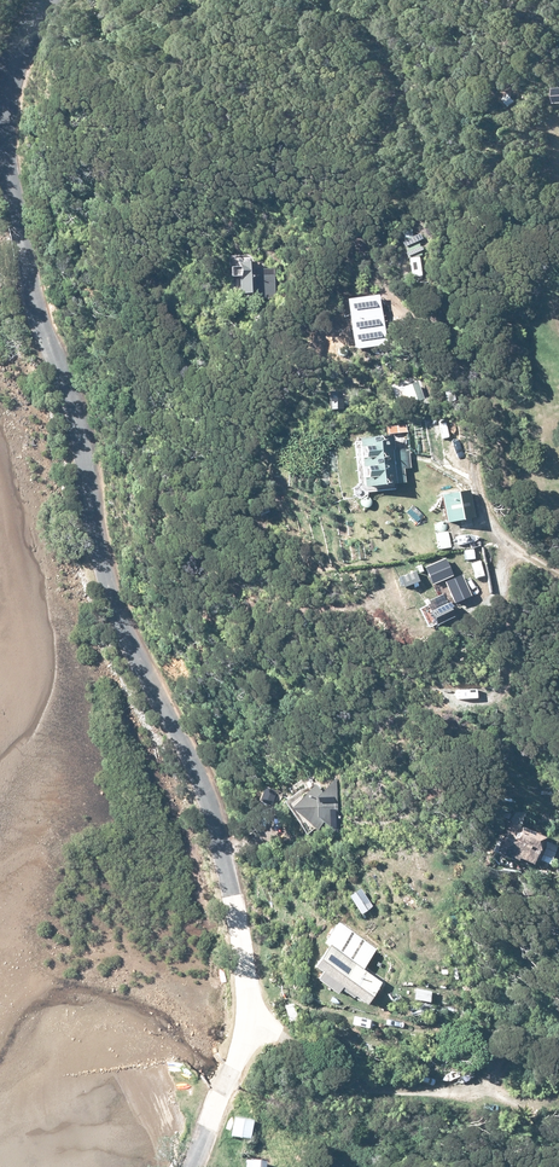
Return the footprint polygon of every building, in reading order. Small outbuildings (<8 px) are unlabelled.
[(550,90),(551,104),(558,104),(558,90),(550,90)] [(419,256),(415,236),(410,237),(409,231),(400,233),(405,259),(419,256)] [(272,301),(271,267),(253,268),(253,264),(235,264),(236,295),(253,294),(254,301),(272,301)] [(399,388),(405,406),(418,401),(420,407),(431,403),(428,398),(422,401),(415,382),(399,388)] [(408,470),(407,451),(391,452),(390,435),(356,439),(360,488),(402,484),(401,471),(408,470)] [(439,497),(443,524),(472,519),(468,492),(439,497)] [(249,498),(256,517),(267,513),(261,494),(249,498)] [(422,581),(426,585),(431,580),(428,576),(422,581)] [(453,584),(461,593),(468,588),(460,578),(453,584)] [(453,585),(444,593),(454,605),(464,597),(454,585),(453,585)] [(442,598),(417,610),(425,628),(432,626),(429,620),(447,612),(442,598)] [(309,781),(282,795),(308,836),(317,828),(323,819),(337,832),(336,774),(329,770),(307,777),(309,781)] [(491,854),(512,864),(513,861),(527,867),(539,842),(517,831),(523,819),(511,813),(491,854)] [(349,893),(361,911),(372,904),(360,886),(349,893)] [(343,982),(366,999),(382,978),(366,966),(380,949),(339,918),(325,937),(331,942),(316,962),(324,967),(318,975),(337,989),(343,982)] [(431,988),(415,985),(413,995),(429,998),(431,988)] [(295,1021),(292,1002),(283,1004),(287,1022),(295,1021)] [(409,1018),(432,1015),(431,1006),(408,1008),(409,1018)] [(232,1118),(229,1140),(249,1143),(252,1121),(232,1118)]
